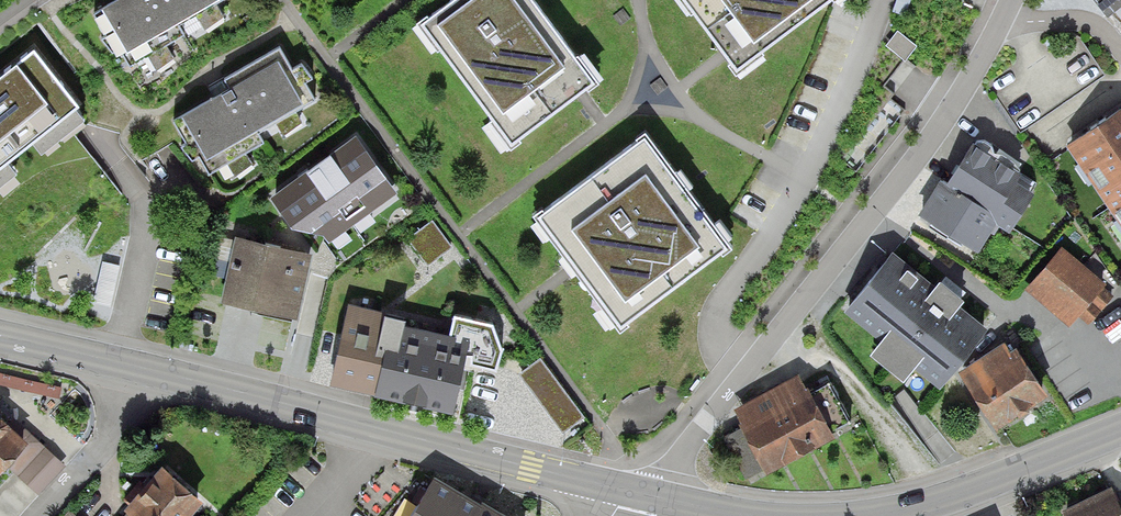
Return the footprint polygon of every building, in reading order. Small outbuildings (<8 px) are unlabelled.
[(124,63),(140,54),(148,69),(167,58),(159,44),(176,34),(170,24),(187,14),(193,23),(213,12),(208,2),(211,0),(107,0),(93,8),(124,63)] [(534,0),(435,0),(412,17),(503,140),(590,76),(534,0)] [(728,64),(818,0),(682,0),(728,64)] [(1107,20),(1120,8),(1120,0),(1091,0),(1107,20)] [(82,105),(35,45),(0,73),(0,170),(82,105)] [(175,116),(207,171),(222,162),(231,177),(250,166),(241,151),(258,141),(252,131),(270,121),(275,131),(296,119),(290,109),(310,98),(285,53),(224,88),(175,116)] [(1068,145),(1120,227),(1120,110),(1068,145)] [(353,129),(268,193),(295,229),(322,235),(346,215),(352,223),(398,189),(353,129)] [(649,135),(540,215),(624,329),(734,249),(649,135)] [(996,229),(1010,237),(1035,196),(1017,186),(1023,176),(972,145),(956,171),(948,185),(940,180),(915,220),(978,258),(996,229)] [(451,245),(431,220),(408,238),(428,264),(451,245)] [(239,241),(226,302),(294,317),(307,255),(239,241)] [(1063,248),(1027,292),(1072,329),(1078,321),(1089,330),(1117,297),(1106,289),(1108,286),(1063,248)] [(892,258),(845,317),(882,347),(870,361),(902,387),(915,372),(939,392),(987,334),(960,312),(963,308),(953,299),(940,289),(936,293),(892,258)] [(354,274),(335,385),(448,405),(455,361),(491,367),(497,339),(490,322),(456,315),(453,333),(389,321),(396,281),(354,274)] [(1005,341),(962,372),(1000,425),(1043,394),(1005,341)] [(563,431),(583,416),(540,360),(520,375),(563,431)] [(724,439),(746,481),(851,424),(830,385),(806,398),(799,385),(739,418),(745,428),(724,439)] [(20,439),(0,421),(0,462),(20,439)] [(20,439),(0,462),(0,465),(35,496),(57,471),(20,439)] [(194,501),(152,465),(120,502),(123,505),(136,515),(181,515),(194,501)] [(435,483),(416,515),(494,515),(435,483)] [(1057,505),(1062,515),(1120,515),(1120,513),(1108,483),(1057,505)] [(123,505),(114,515),(136,515),(123,505)]
